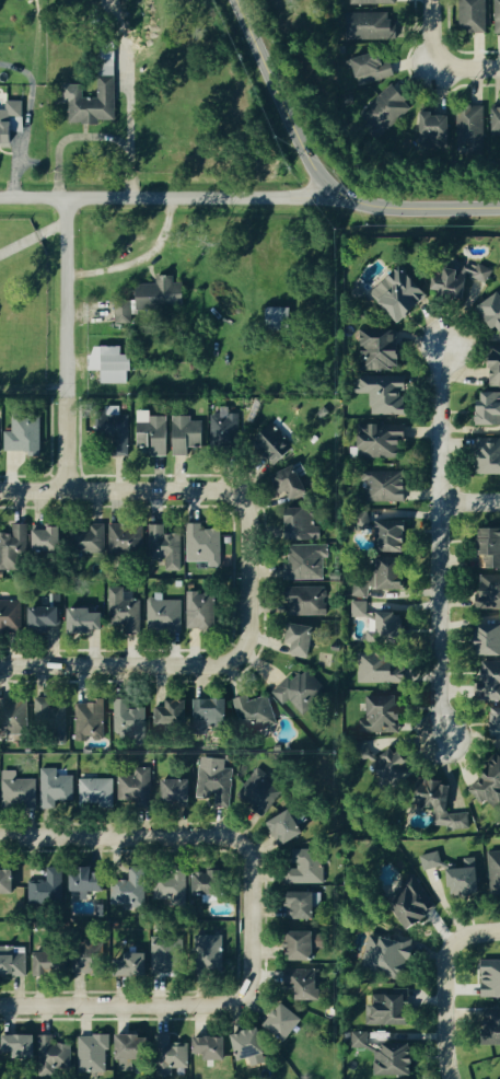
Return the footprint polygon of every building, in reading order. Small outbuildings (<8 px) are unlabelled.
[(488,0),(463,0),(463,22),(472,22),(472,26),(488,26),(488,0)] [(384,11),(348,12),(349,39),(385,38),(384,11)] [(388,63),(384,51),(356,59),(363,85),(398,75),(394,61),(388,63)] [(117,122),(117,77),(100,76),(100,98),(84,98),(84,86),(70,86),(70,122),(117,122)] [(400,117),(412,106),(395,87),(383,99),(400,117)] [(17,144),(17,119),(24,119),(23,101),(8,101),(8,110),(0,110),(0,144),(17,144)] [(459,150),(487,149),(486,108),(458,109),(459,150)] [(426,138),(454,138),(454,116),(437,116),(437,112),(426,112),(426,138)] [(371,296),(400,325),(437,290),(408,260),(371,296)] [(117,324),(133,324),(133,317),(148,317),(147,314),(186,313),(185,284),(175,284),(174,276),(158,276),(158,284),(138,285),(139,300),(116,301),(117,324)] [(488,301),(498,329),(499,329),(499,297),(488,301)] [(266,306),(288,308),(288,329),(265,329),(266,306)] [(411,368),(410,344),(394,345),(394,338),(367,339),(368,369),(411,368)] [(103,383),(132,384),(133,355),(124,355),(124,347),(94,347),(93,371),(104,371),(103,383)] [(379,377),(379,390),(373,390),(374,415),(407,414),(406,383),(401,383),(401,376),(379,377)] [(483,393),(482,426),(499,426),(499,393),(483,393)] [(212,415),(213,454),(244,453),(243,414),(212,415)] [(139,448),(152,448),(152,456),(169,456),(170,416),(139,415),(139,448)] [(101,417),(102,443),(115,443),(115,457),(130,456),(130,435),(139,435),(139,427),(132,427),(132,416),(101,417)] [(6,451),(30,451),(30,457),(43,457),(43,429),(42,429),(42,417),(12,417),(12,432),(6,432),(6,451)] [(190,456),(190,447),(204,447),(205,421),(193,421),(193,417),(176,417),(175,455),(190,456)] [(293,454),(274,419),(253,430),(272,466),(293,454)] [(405,459),(406,427),(363,426),(363,458),(405,459)] [(499,474),(499,440),(478,439),(477,451),(488,451),(488,474),(499,474)] [(295,500),(317,489),(304,462),(273,477),(282,494),(290,490),(295,500)] [(406,502),(407,473),(371,472),(370,501),(406,502)] [(321,527),(312,527),(312,509),(292,508),(291,540),(321,540),(321,527)] [(367,513),(354,519),(361,533),(373,527),(367,513)] [(488,520),(488,556),(491,556),(491,569),(499,569),(499,520),(488,520)] [(411,553),(413,523),(383,521),(382,542),(388,542),(387,552),(411,553)] [(29,570),(28,524),(15,525),(15,528),(0,528),(0,571),(29,570)] [(112,550),(136,549),(135,535),(128,536),(128,524),(111,525),(112,550)] [(211,562),(211,567),(222,567),(222,530),(203,530),(203,524),(189,524),(188,562),(211,562)] [(37,526),(37,552),(64,553),(64,526),(37,526)] [(80,529),(81,553),(106,552),(105,528),(80,529)] [(294,546),(294,580),(325,580),(325,546),(294,546)] [(354,598),(369,597),(369,591),(411,590),(410,558),(380,559),(381,574),(370,575),(370,571),(354,571),(354,598)] [(484,577),(484,593),(479,593),(480,610),(499,609),(499,576),(484,577)] [(325,587),(291,588),(292,615),(326,614),(325,587)] [(125,588),(110,588),(110,626),(128,626),(128,634),(142,634),(142,600),(126,600),(125,588)] [(51,607),(61,607),(62,595),(51,595),(51,607)] [(188,630),(215,631),(216,596),(189,595),(188,630)] [(181,600),(153,602),(154,625),(182,623),(181,600)] [(0,601),(0,614),(9,614),(8,628),(20,628),(21,602),(0,601)] [(367,602),(352,602),(352,617),(368,617),(367,602)] [(62,607),(32,609),(34,633),(63,631),(62,607)] [(94,609),(72,609),(72,633),(107,633),(106,613),(94,614),(94,609)] [(409,641),(408,614),(382,614),(383,631),(368,632),(369,642),(409,641)] [(472,640),(478,640),(478,656),(485,656),(485,683),(477,683),(477,699),(496,699),(496,708),(499,708),(499,618),(472,618),(472,640)] [(295,656),(312,659),(317,628),(293,624),(290,643),(297,644),(295,656)] [(392,654),(360,654),(360,683),(409,684),(409,667),(399,667),(399,660),(392,660),(392,654)] [(283,705),(293,698),(300,706),(322,689),(306,669),(274,694),(283,705)] [(269,696),(251,702),(249,696),(235,700),(243,725),(275,715),(269,696)] [(36,731),(67,732),(68,706),(54,705),(54,698),(37,698),(36,731)] [(146,709),(131,709),(131,699),(116,700),(116,740),(147,739),(146,709)] [(169,701),(169,708),(154,708),(155,727),(191,725),(190,700),(169,701)] [(202,723),(228,723),(229,701),(206,700),(206,711),(202,711),(202,723)] [(29,703),(0,701),(0,721),(18,721),(18,728),(28,728),(29,703)] [(106,703),(77,702),(77,741),(88,741),(88,739),(105,740),(106,703)] [(405,707),(386,705),(385,714),(371,713),(369,731),(383,732),(383,729),(403,731),(405,707)] [(418,768),(396,745),(377,763),(370,755),(367,757),(396,789),(418,768)] [(226,760),(200,758),(198,797),(215,799),(214,808),(230,809),(232,769),(225,768),(226,760)] [(488,799),(497,808),(499,806),(499,761),(469,791),(482,805),(488,799)] [(14,768),(14,778),(37,779),(37,768),(14,768)] [(75,777),(58,776),(59,769),(42,769),(41,809),(57,810),(57,801),(75,801),(75,777)] [(121,801),(151,799),(150,770),(138,770),(138,777),(120,778),(121,801)] [(4,779),(4,802),(37,802),(37,780),(4,779)] [(100,803),(113,803),(114,781),(81,780),(81,800),(100,801),(100,803)] [(193,780),(164,781),(165,801),(194,800),(193,780)] [(269,825),(282,847),(305,833),(293,811),(269,825)] [(324,883),(324,851),(294,851),(294,864),(293,864),(293,884),(324,883)] [(424,871),(445,866),(440,851),(420,857),(424,871)] [(492,896),(499,895),(499,851),(490,852),(492,896)] [(454,870),(455,897),(482,896),(481,858),(466,858),(467,870),(454,870)] [(48,881),(30,881),(30,903),(64,902),(64,868),(48,868),(48,881)] [(146,869),(130,869),(130,886),(111,887),(112,906),(146,906),(146,869)] [(108,893),(107,870),(75,870),(75,893),(108,893)] [(0,871),(0,895),(17,895),(17,872),(0,871)] [(198,896),(226,897),(227,873),(198,872),(198,896)] [(189,877),(158,874),(154,900),(166,902),(166,905),(186,907),(189,877)] [(318,894),(295,893),(294,920),(317,921),(318,894)] [(236,921),(205,922),(206,958),(237,957),(236,921)] [(187,975),(185,939),(151,940),(150,924),(135,924),(135,936),(127,936),(128,943),(121,944),(122,978),(187,975)] [(293,961),(316,961),(316,932),(293,932),(293,961)] [(372,936),(368,968),(382,970),(381,980),(408,983),(411,960),(418,960),(420,942),(372,936)] [(38,954),(38,977),(107,976),(107,943),(85,943),(85,954),(38,954)] [(27,977),(27,947),(0,948),(0,977),(27,977)] [(499,999),(499,961),(485,961),(485,999),(499,999)] [(294,1000),(294,984),(283,984),(283,970),(314,968),(314,989),(318,989),(318,1000),(294,1000)] [(412,1025),(412,996),(390,996),(390,1008),(379,1008),(379,1013),(389,1013),(389,1025),(412,1025)] [(268,1028),(290,1042),(306,1019),(283,1004),(268,1028)] [(499,1044),(499,1021),(479,1020),(478,1044),(499,1044)] [(252,1066),(261,1065),(260,1057),(266,1057),(264,1031),(237,1034),(240,1061),(252,1060),(252,1066)] [(369,1033),(354,1032),(354,1048),(369,1049),(369,1033)] [(108,1037),(81,1036),(81,1070),(108,1071),(108,1037)] [(147,1036),(123,1036),(122,1060),(146,1061),(147,1036)] [(198,1055),(209,1055),(209,1061),(229,1061),(229,1038),(198,1038),(198,1055)] [(190,1044),(167,1043),(167,1068),(189,1068),(190,1044)] [(72,1045),(56,1045),(56,1054),(54,1054),(53,1065),(72,1066),(72,1045)] [(419,1076),(418,1047),(389,1047),(389,1053),(381,1053),(381,1077),(419,1076)]
